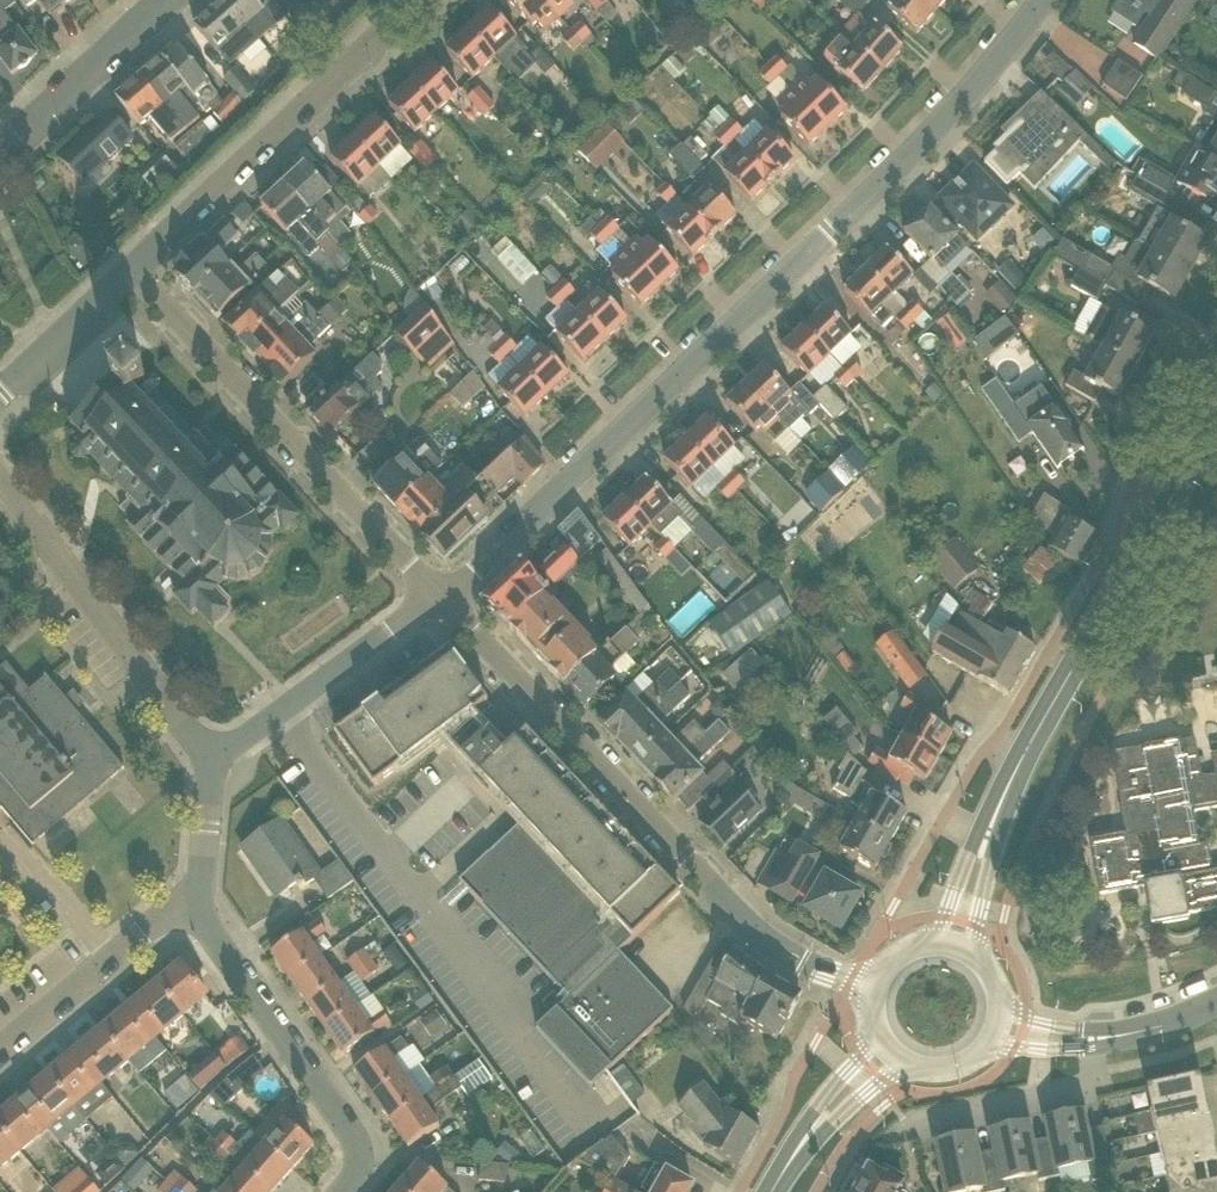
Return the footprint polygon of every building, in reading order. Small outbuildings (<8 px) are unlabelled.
[(14,0),(0,0),(0,57),(13,74),(38,55),(6,12),(17,4),(14,0)] [(27,8),(38,0),(21,0),(27,8)] [(50,14),(62,5),(63,7),(72,0),(39,0),(50,14)] [(244,54),(230,39),(246,25),(224,0),(195,26),(231,66),(244,54)] [(275,0),(224,0),(246,25),(246,24),(260,40),(286,17),(307,39),(320,26),(322,25),(308,9),(307,10),(297,0),(294,0),(283,10),(275,0)] [(360,0),(319,0),(308,9),(322,25),(320,26),(326,32),(360,0)] [(560,17),(543,0),(508,0),(533,27),(539,22),(546,30),(560,17)] [(560,17),(574,4),(571,0),(543,0),(560,17)] [(606,0),(593,0),(591,2),(608,23),(618,15),(606,0)] [(773,0),(752,0),(764,10),(773,0)] [(874,26),(860,14),(868,4),(864,0),(838,0),(856,16),(842,32),(843,33),(842,34),(845,37),(856,46),(883,71),(903,49),(876,24),(874,26)] [(917,33),(938,10),(926,0),(898,0),(890,9),(917,33)] [(947,0),(926,0),(938,10),(947,0)] [(1135,44),(1157,58),(1194,1),(1192,0),(1121,0),(1145,16),(1151,19),(1135,44)] [(508,71),(529,49),(491,10),(470,30),(495,57),(508,71)] [(580,23),(571,31),(583,43),(591,35),(580,23)] [(713,45),(723,36),(714,26),(703,35),(713,45)] [(672,45),(685,42),(682,28),(669,31),(672,45)] [(470,30),(448,51),(473,78),(495,57),(470,30)] [(583,43),(571,31),(564,39),(575,51),(583,43)] [(583,43),(589,50),(598,43),(591,35),(583,43)] [(826,57),(837,67),(835,68),(863,94),(883,71),(856,46),(845,37),(826,57)] [(219,95),(176,45),(162,58),(187,86),(207,110),(212,106),(210,103),(219,95)] [(556,66),(540,48),(531,57),(536,63),(538,64),(537,66),(546,76),(556,66)] [(675,80),(686,70),(676,59),(673,56),(661,66),(664,70),(665,69),(675,80)] [(778,57),(769,66),(780,77),(789,69),(788,69),(778,57)] [(180,92),(187,86),(162,58),(141,75),(187,128),(200,116),(180,92)] [(1119,61),(1104,85),(1128,100),(1143,77),(1119,61)] [(459,91),(434,64),(412,85),(437,111),(459,91)] [(771,86),(780,77),(769,66),(760,74),(771,86)] [(235,92),(244,101),(255,91),(236,70),(226,79),(236,91),(235,92)] [(1076,70),(1062,86),(1059,89),(1078,107),(1095,88),(1076,70)] [(1184,91),(1191,79),(1180,73),(1173,85),(1184,91)] [(116,96),(139,123),(140,121),(143,124),(152,116),(172,140),(187,128),(141,75),(116,96)] [(804,79),(792,90),(828,128),(847,110),(818,80),(813,85),(806,77),(804,79)] [(1191,79),(1184,91),(1182,95),(1206,107),(1204,112),(1204,113),(1216,93),(1191,79)] [(412,85),(390,105),(415,132),(437,111),(412,85)] [(488,98),(479,89),(469,98),(478,107),(488,98)] [(792,90),(779,103),(786,111),(782,116),(810,146),(828,128),(792,90)] [(214,111),(224,122),(244,104),(243,102),(244,101),(235,92),(214,111)] [(486,116),(496,107),(488,98),(478,107),(486,116)] [(1092,139),(1053,102),(1040,114),(1036,109),(1027,119),(1024,116),(1005,134),(1008,137),(996,148),(999,152),(988,163),(1009,185),(1021,174),(1025,178),(1052,153),(1056,157),(1077,138),(1085,146),(1092,139)] [(60,157),(86,186),(110,164),(135,140),(108,112),(60,157)] [(732,122),(725,114),(724,113),(716,120),(724,129),(732,122)] [(204,121),(213,132),(220,125),(211,115),(204,121)] [(354,139),(391,179),(393,181),(416,160),(376,118),(354,139)] [(602,119),(575,147),(599,171),(626,143),(602,119)] [(724,129),(736,141),(745,133),(744,131),(733,120),(732,122),(724,129)] [(773,181),(795,160),(769,133),(768,134),(756,120),(744,131),(745,133),(736,141),(748,154),(773,181)] [(1216,120),(1201,147),(1216,157),(1216,120)] [(191,132),(200,143),(213,132),(203,121),(191,132)] [(724,129),(716,137),(727,149),(736,141),(724,129)] [(200,143),(191,132),(175,146),(185,157),(200,143)] [(354,139),(332,160),(358,186),(359,185),(371,198),(391,179),(354,139)] [(430,152),(422,143),(412,153),(420,161),(430,152)] [(672,155),(693,179),(705,169),(683,145),(672,155)] [(1200,149),(1196,147),(1175,182),(1207,200),(1211,193),(1216,197),(1216,157),(1201,147),(1200,149)] [(149,161),(162,175),(173,164),(160,150),(149,161)] [(429,170),(439,160),(430,152),(420,161),(429,170)] [(726,174),(752,201),(773,181),(748,154),(726,174)] [(150,186),(162,175),(149,161),(137,172),(150,186)] [(1163,191),(1171,177),(1147,163),(1139,177),(1163,191)] [(347,208),(332,192),(342,183),(327,167),(317,176),(306,164),(285,184),(340,247),(352,234),(338,219),(347,208)] [(956,187),(954,186),(940,200),(978,240),(1013,207),(974,167),(960,181),(961,182),(956,187)] [(539,183),(548,194),(557,186),(548,175),(539,183)] [(1155,205),(1163,191),(1139,177),(1131,192),(1155,205)] [(716,236),(737,215),(711,189),(701,178),(680,199),(690,209),(716,236)] [(313,239),(344,272),(353,263),(340,247),(285,184),(262,205),(303,249),(313,239)] [(669,205),(678,197),(667,185),(658,193),(669,205)] [(359,197),(351,204),(362,216),(360,218),(368,226),(380,214),(372,206),(369,209),(359,197)] [(244,224),(256,214),(245,203),(234,213),(244,224)] [(906,233),(943,272),(969,248),(931,208),(906,233)] [(690,209),(681,218),(668,230),(693,257),(716,236),(690,209)] [(456,224),(470,239),(485,225),(471,210),(456,224)] [(600,227),(609,219),(601,211),(593,218),(594,220),(600,227)] [(609,219),(600,227),(611,239),(612,238),(621,230),(610,218),(609,219)] [(238,235),(225,221),(177,266),(183,271),(177,276),(195,295),(229,263),(219,253),(238,235)] [(1191,271),(1208,242),(1172,222),(1156,251),(1191,271)] [(603,247),(611,239),(600,227),(592,234),(593,235),(592,235),(603,247)] [(1044,230),(1032,241),(1043,252),(1054,241),(1044,230)] [(598,251),(611,264),(619,272),(614,277),(642,306),(660,288),(624,251),(612,238),(611,239),(603,247),(598,251)] [(638,238),(624,251),(660,288),(679,271),(651,242),(646,246),(638,238)] [(83,242),(71,242),(65,248),(76,260),(77,259),(87,249),(88,249),(83,242)] [(1140,280),(1174,300),(1191,271),(1156,251),(1156,252),(1136,242),(1126,259),(1120,256),(1112,269),(1091,258),(1083,273),(1107,287),(1116,271),(1138,283),(1140,280)] [(537,271),(513,245),(498,259),(523,285),(537,271)] [(77,259),(84,268),(95,258),(87,249),(77,259)] [(913,278),(914,276),(888,249),(868,269),(893,296),(913,277),(913,278)] [(219,309),(223,314),(271,270),(257,255),(238,272),(229,263),(195,295),(214,314),(219,309)] [(1029,278),(1010,260),(999,272),(1018,290),(1029,278)] [(292,263),(225,326),(245,347),(279,316),(312,285),(292,263)] [(564,279),(552,266),(542,274),(555,288),(564,279)] [(882,307),(893,296),(868,269),(845,291),(870,317),(871,317),(883,328),(893,318),(882,307)] [(454,280),(447,272),(439,278),(446,287),(454,280)] [(1079,272),(1072,286),(1099,302),(1107,287),(1083,273),(1083,274),(1079,272)] [(953,275),(940,288),(958,306),(971,294),(953,275)] [(440,286),(434,278),(417,292),(423,300),(440,286)] [(556,290),(567,301),(576,293),(564,281),(556,290)] [(1000,282),(985,296),(1003,314),(1017,301),(1000,282)] [(556,290),(548,298),(559,309),(567,301),(556,290)] [(602,293),(580,314),(605,341),(627,320),(602,293)] [(267,365),(320,316),(307,302),(285,322),(279,316),(245,347),(255,359),(258,356),(267,365)] [(906,309),(916,320),(924,313),(914,302),(906,309)] [(394,334),(414,355),(442,328),(425,305),(394,334)] [(273,376),(284,388),(317,357),(309,348),(341,318),(330,307),(320,316),(267,365),(275,374),(273,376)] [(1137,366),(1154,336),(1103,307),(1086,339),(1104,349),(1105,348),(1137,366)] [(827,308),(805,329),(830,355),(852,335),(827,308)] [(908,330),(916,320),(906,309),(896,319),(908,330)] [(916,320),(925,330),(933,323),(925,313),(916,320)] [(558,335),(584,361),(605,341),(580,314),(558,335)] [(971,344),(984,362),(1019,335),(1006,317),(971,344)] [(504,332),(492,320),(484,329),(487,332),(492,338),(494,339),(501,332),(502,333),(504,332)] [(805,329),(783,349),(809,376),(830,355),(805,329)] [(498,343),(510,357),(519,349),(506,335),(498,343)] [(510,357),(498,343),(489,352),(502,365),(510,357)] [(1067,386),(1095,403),(1103,389),(1119,398),(1137,366),(1105,348),(1104,349),(1088,378),(1075,371),(1067,386)] [(547,396),(569,375),(544,349),(522,370),(547,396)] [(309,415),(310,416),(324,430),(328,426),(335,434),(354,415),(358,419),(365,419),(373,413),(373,404),(369,401),(383,388),(376,380),(380,377),(383,370),(383,365),(374,355),(340,388),(339,387),(309,415)] [(852,360),(844,369),(862,386),(860,388),(864,391),(877,378),(867,368),(863,371),(852,360)] [(206,428),(205,429),(199,435),(197,433),(194,436),(155,394),(159,390),(159,383),(155,378),(148,378),(146,380),(130,363),(113,380),(116,383),(107,392),(106,391),(71,425),(84,438),(78,443),(79,444),(74,449),(74,456),(78,461),(85,461),(90,456),(130,498),(127,500),(129,502),(121,509),(133,521),(129,525),(143,541),(172,572),(173,571),(186,585),(175,597),(192,615),(197,610),(214,628),(215,627),(215,626),(230,611),(226,607),(232,602),(219,589),(226,582),(238,583),(262,571),(275,548),(274,536),(281,529),(285,532),(301,516),(281,495),(280,496),(266,482),(267,481),(238,451),(237,451),(222,436),(218,440),(206,428)] [(790,431),(808,413),(810,415),(820,406),(801,384),(790,393),(765,367),(746,385),(790,430),(790,431)] [(862,386),(844,369),(835,377),(853,395),(860,388),(862,386)] [(500,390),(526,417),(547,396),(522,370),(500,390)] [(485,387),(474,373),(460,386),(450,394),(464,408),(485,387)] [(996,379),(982,390),(997,412),(1020,443),(1033,433),(1015,407),(1016,406),(996,379)] [(945,394),(935,384),(926,393),(935,403),(945,394)] [(768,435),(776,443),(790,430),(746,385),(728,402),(756,431),(760,427),(768,435)] [(849,408),(826,385),(814,397),(836,420),(849,408)] [(1058,468),(1085,450),(1068,427),(1070,425),(1058,408),(1057,409),(1042,388),(1016,406),(1015,407),(1033,433),(1058,468)] [(713,467),(735,447),(709,420),(688,440),(713,467)] [(698,481),(713,467),(688,440),(666,461),(691,488),(698,481)] [(429,480),(444,466),(420,441),(374,484),(398,509),(429,480)] [(482,479),(497,495),(516,477),(523,485),(545,465),(522,442),(482,479)] [(831,473),(847,490),(873,465),(855,446),(829,471),(831,473)] [(480,478),(492,466),(482,455),(470,467),(480,478)] [(429,480),(398,509),(422,536),(479,482),(466,468),(440,492),(429,480)] [(738,489),(745,482),(735,472),(728,479),(738,489)] [(847,490),(831,473),(805,497),(822,514),(847,490)] [(497,495),(482,479),(479,482),(422,536),(442,556),(449,556),(488,519),(480,511),(497,495)] [(683,517),(672,504),(648,479),(626,499),(652,526),(652,525),(663,537),(681,520),(683,517)] [(738,489),(728,479),(725,481),(718,489),(728,499),(738,489)] [(851,491),(829,510),(854,539),(876,520),(851,491)] [(1100,538),(1088,531),(1068,519),(1073,512),(1045,496),(1036,511),(1034,516),(1043,528),(1057,536),(1049,548),(1083,568),(1100,538)] [(626,499),(604,520),(630,547),(652,526),(626,499)] [(602,542),(579,511),(559,531),(570,543),(543,568),(558,584),(602,542)] [(756,575),(727,543),(712,528),(707,522),(703,518),(691,529),(694,532),(716,554),(746,584),(756,575)] [(770,559),(786,545),(778,536),(762,550),(770,559)] [(666,559),(676,550),(664,538),(655,547),(666,559)] [(956,588),(978,570),(954,540),(932,558),(956,588)] [(1038,580),(1055,560),(1041,548),(1024,568),(1038,580)] [(607,550),(598,557),(641,614),(650,607),(607,550)] [(536,575),(524,563),(484,601),(511,629),(545,596),(558,584),(543,568),(536,575)] [(792,616),(769,582),(711,623),(734,657),(792,616)] [(987,615),(994,604),(974,590),(967,602),(973,606),(987,615)] [(545,596),(511,629),(566,686),(599,653),(545,596)] [(987,628),(968,615),(957,633),(994,655),(993,656),(1023,673),(1036,650),(990,623),(987,628)] [(634,621),(600,654),(599,653),(566,686),(586,708),(617,678),(610,671),(639,643),(634,637),(642,629),(634,621)] [(980,680),(1003,693),(1010,696),(1023,673),(993,656),(994,655),(957,633),(946,628),(932,652),(980,680)] [(835,659),(845,651),(836,638),(823,648),(832,661),(835,659)] [(436,665),(424,673),(422,670),(421,670),(422,671),(405,683),(408,686),(397,694),(394,690),(393,691),(394,691),(377,703),(380,706),(369,715),(366,711),(366,712),(350,724),(350,723),(349,723),(352,727),(340,736),(339,737),(375,786),(489,702),(450,650),(433,662),(436,665)] [(743,658),(755,673),(765,665),(752,650),(743,658)] [(910,691),(928,677),(912,655),(894,669),(910,691)] [(0,670),(0,713),(79,806),(125,767),(77,710),(81,707),(70,694),(66,698),(48,677),(30,691),(7,664),(0,670)] [(671,671),(659,682),(658,681),(637,701),(630,693),(599,722),(618,742),(680,684),(682,682),(671,671)] [(660,725),(691,696),(680,684),(618,742),(637,762),(667,733),(660,725)] [(942,728),(948,717),(908,694),(901,707),(916,715),(903,737),(940,758),(953,734),(942,728)] [(730,711),(719,700),(709,709),(720,721),(730,711)] [(3,808),(34,845),(79,806),(0,713),(0,805),(3,808)] [(678,798),(690,811),(703,798),(716,785),(697,765),(736,728),(725,717),(719,723),(706,735),(706,734),(656,782),(675,802),(678,798)] [(706,734),(695,722),(675,741),(667,733),(637,762),(656,782),(706,734)] [(569,997),(536,1028),(592,1087),(674,1010),(620,952),(681,894),(571,777),(561,766),(528,731),(518,740),(503,754),(486,735),(463,757),(480,776),(474,781),(489,797),(495,792),(514,812),(523,822),(512,833),(460,881),(569,997)] [(899,779),(909,785),(915,774),(927,781),(940,758),(903,737),(891,758),(876,750),(870,762),(880,768),(878,772),(897,783),(899,779)] [(854,738),(845,746),(856,758),(865,750),(854,738)] [(1189,914),(1216,909),(1216,872),(1214,872),(1209,844),(1201,845),(1195,812),(1216,809),(1216,754),(1212,755),(1216,779),(1208,781),(1207,776),(1203,777),(1196,738),(1182,741),(1146,746),(1125,751),(1128,769),(1116,771),(1122,806),(1121,806),(1126,835),(1091,841),(1100,894),(1146,886),(1153,926),(1190,919),(1189,914)] [(834,790),(852,799),(850,803),(864,811),(857,823),(891,842),(908,813),(879,797),(881,793),(862,782),(867,772),(849,755),(840,770),(843,772),(834,790)] [(724,847),(762,811),(739,786),(744,781),(733,770),(716,785),(703,798),(713,809),(700,821),(724,847)] [(782,806),(792,796),(783,787),(777,792),(776,800),(782,806)] [(315,879),(320,875),(282,821),(243,848),(278,897),(297,884),(301,889),(315,879)] [(841,851),(875,871),(891,842),(857,823),(841,851)] [(816,893),(807,910),(841,929),(861,895),(818,871),(825,860),(806,849),(816,833),(810,829),(789,864),(775,856),(758,883),(792,902),(802,885),(816,893)] [(330,899),(346,888),(353,883),(343,869),(320,886),(329,897),(330,899)] [(318,921),(273,954),(291,980),(320,959),(309,944),(326,932),(318,921)] [(767,976),(766,975),(736,950),(725,939),(703,978),(684,1010),(698,1018),(708,1002),(724,1011),(721,1017),(738,1026),(741,1020),(777,1040),(799,1002),(797,993),(767,976)] [(401,955),(394,945),(384,952),(391,962),(401,955)] [(355,971),(373,959),(366,949),(348,961),(355,971)] [(338,984),(320,959),(291,980),(308,1004),(338,984)] [(363,982),(380,968),(373,959),(355,971),(363,982)] [(185,1015),(207,997),(207,996),(181,965),(158,984),(185,1015)] [(185,1015),(158,984),(131,1007),(158,1038),(185,1015)] [(338,984),(308,1004),(326,1030),(356,1009),(338,984)] [(420,1010),(434,1001),(426,989),(412,998),(420,1010)] [(167,1051),(157,1039),(158,1038),(131,1007),(104,1030),(130,1061),(131,1060),(140,1073),(167,1051)] [(326,1030),(344,1055),(391,1023),(383,1012),(366,1023),(356,1009),(326,1030)] [(432,1037),(448,1025),(437,1010),(421,1022),(432,1037)] [(130,1061),(104,1030),(76,1053),(82,1060),(96,1077),(102,1084),(103,1084),(130,1061)] [(242,1035),(238,1038),(228,1045),(237,1059),(252,1049),(242,1035)] [(404,1077),(403,1076),(392,1060),(409,1048),(402,1039),(385,1051),(385,1050),(356,1071),(374,1097),(404,1077)] [(77,1064),(71,1057),(49,1076),(75,1107),(97,1088),(91,1081),(96,1077),(82,1060),(77,1064)] [(391,1122),(410,1147),(439,1126),(429,1112),(463,1088),(468,1097),(492,1080),(479,1060),(455,1076),(456,1077),(437,1090),(437,1089),(421,1102),(421,1101),(391,1122)] [(220,1075),(208,1061),(190,1077),(202,1090),(220,1075)] [(610,1074),(632,1104),(646,1093),(624,1063),(610,1074)] [(456,1077),(455,1076),(447,1066),(430,1079),(437,1089),(437,1090),(456,1077)] [(22,1098),(48,1130),(60,1145),(88,1122),(75,1107),(49,1076),(22,1098)] [(225,1108),(227,1106),(244,1089),(231,1076),(211,1095),(225,1108)] [(421,1101),(404,1077),(374,1097),(391,1122),(421,1101)] [(1201,1077),(1148,1089),(1153,1111),(1206,1099),(1201,1077)] [(702,1146),(740,1167),(741,1167),(762,1130),(724,1109),(723,1111),(702,1085),(678,1107),(705,1140),(702,1146)] [(178,1110),(186,1104),(172,1088),(165,1094),(178,1110)] [(21,1152),(48,1130),(22,1098),(0,1116),(0,1127),(21,1152)] [(1153,1111),(1157,1132),(1211,1121),(1206,1099),(1153,1111)] [(254,1134),(266,1145),(293,1170),(315,1146),(301,1134),(311,1123),(286,1100),(254,1134)] [(1057,1170),(1089,1164),(1093,1180),(1111,1177),(1110,1164),(1104,1127),(1087,1130),(1083,1113),(1047,1121),(1052,1147),(1057,1170)] [(1157,1132),(1162,1153),(1215,1142),(1211,1121),(1157,1132)] [(1034,1151),(1029,1125),(992,1133),(996,1150),(1003,1181),(1038,1174),(1039,1180),(1059,1176),(1057,1170),(1052,1147),(1034,1151)] [(21,1152),(0,1127),(0,1169),(21,1152)] [(215,1141),(231,1155),(232,1155),(240,1146),(224,1132),(215,1141)] [(996,1150),(977,1154),(974,1136),(938,1144),(948,1191),(962,1191),(984,1187),(985,1191),(990,1191),(1005,1189),(1003,1181),(996,1150)] [(580,1161),(618,1181),(631,1158),(612,1138),(580,1161)] [(223,1164),(231,1155),(215,1141),(207,1150),(223,1164)] [(512,1165),(521,1154),(506,1141),(497,1153),(512,1165)] [(1162,1153),(1167,1175),(1216,1164),(1216,1150),(1215,1142),(1162,1153)] [(115,1154),(115,1155),(126,1168),(141,1154),(133,1145),(121,1144),(113,1152),(115,1154)] [(293,1170),(266,1145),(245,1168),(273,1191),(274,1191),(293,1170)] [(126,1168),(115,1155),(96,1172),(109,1185),(126,1168)] [(511,1166),(482,1162),(480,1180),(508,1184),(511,1166)] [(420,1163),(400,1187),(406,1191),(453,1191),(420,1163)] [(1167,1175),(1171,1191),(1189,1191),(1216,1186),(1216,1164),(1167,1175)] [(693,1186),(655,1166),(642,1191),(644,1191),(690,1191),(693,1186)] [(225,1190),(227,1191),(273,1191),(245,1168),(225,1190)] [(887,1170),(884,1176),(870,1168),(856,1191),(896,1191),(903,1179),(887,1170)] [(135,1191),(144,1182),(132,1170),(122,1180),(135,1191)] [(180,1191),(198,1191),(199,1191),(182,1177),(174,1187),(180,1191)] [(90,1180),(77,1191),(101,1191),(90,1180)] [(614,1180),(607,1191),(634,1191),(614,1180)]
